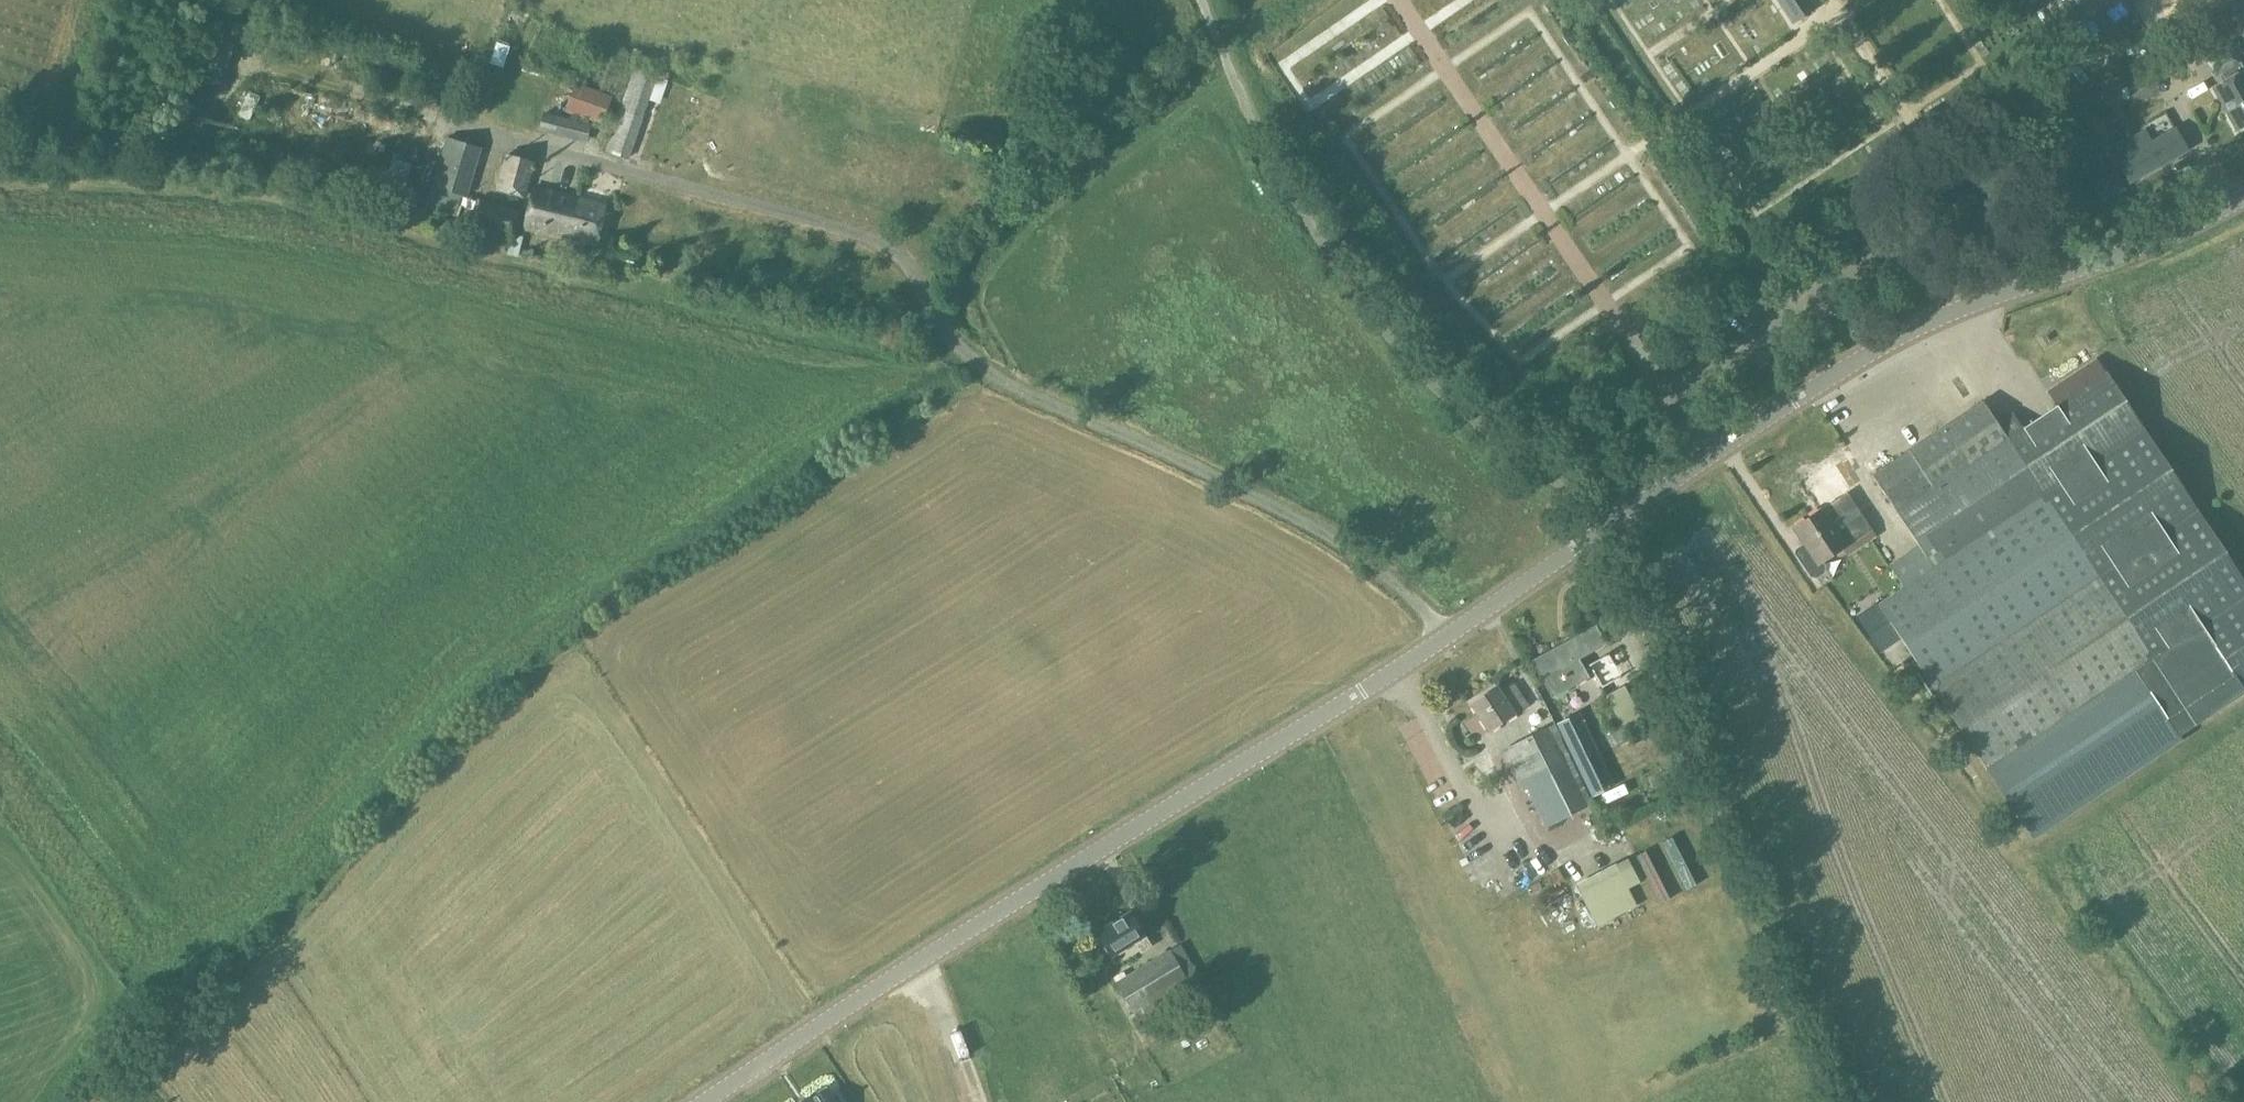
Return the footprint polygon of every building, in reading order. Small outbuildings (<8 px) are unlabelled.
[(1809,0),(1778,0),(1793,23),(1815,9),(1809,0)] [(2226,4),(2233,16),(2243,10),(2243,0),(2185,0),(2170,9),(2182,29),(2226,4)] [(487,58),(500,62),(507,39),(494,35),(487,58)] [(2243,127),(2243,71),(2230,45),(2205,59),(2215,77),(2222,73),(2226,80),(2213,88),(2237,131),(2243,127)] [(634,71),(606,154),(630,162),(658,79),(634,71)] [(2127,84),(2130,102),(2160,97),(2157,78),(2127,84)] [(566,111),(603,125),(613,97),(576,83),(566,111)] [(591,125),(557,116),(552,135),(587,143),(591,125)] [(2132,136),(2112,147),(2128,179),(2187,148),(2176,128),(2138,148),(2132,136)] [(468,200),(482,149),(447,138),(432,188),(468,200)] [(495,185),(518,194),(533,154),(510,145),(495,185)] [(2117,173),(2093,186),(2102,204),(2127,192),(2117,173)] [(524,230),(597,248),(607,206),(534,188),(524,230)] [(521,212),(480,200),(471,232),(512,244),(521,212)] [(1877,604),(1889,620),(1901,639),(2020,819),(2186,711),(2195,724),(2243,693),(2243,583),(2096,361),(2048,393),(2059,410),(2024,433),(2013,416),(1999,425),(1983,401),(1945,426),(1872,475),(1920,547),(1889,567),(1903,587),(1877,604)] [(1872,529),(1848,493),(1827,462),(1800,481),(1820,510),(1821,509),(1833,528),(1838,524),(1851,542),(1872,529)] [(1821,509),(1820,510),(1794,528),(1819,565),(1846,546),(1851,542),(1838,524),(1833,528),(1821,509)] [(1862,572),(1880,594),(1897,580),(1879,558),(1862,572)] [(1883,650),(1901,639),(1889,620),(1871,632),(1883,650)] [(1578,658),(1604,644),(1595,627),(1534,661),(1553,696),(1588,677),(1578,658)] [(1649,723),(1611,654),(1588,666),(1620,724),(1608,730),(1618,747),(1632,739),(1629,734),(1649,723)] [(1514,685),(1500,694),(1496,687),(1472,703),(1490,730),(1513,714),(1528,705),(1514,685)] [(1526,789),(1546,829),(1592,806),(1552,726),(1502,751),(1522,791),(1526,789)] [(1627,859),(1576,885),(1589,910),(1640,884),(1627,859)] [(1144,934),(1143,935),(1129,913),(1099,933),(1112,954),(1133,941),(1141,954),(1153,947),(1144,934)] [(1153,1003),(1188,982),(1195,994),(1205,988),(1180,944),(1135,971),(1129,961),(1110,972),(1142,1027),(1161,1016),(1153,1003)] [(1209,1014),(1198,995),(1186,1002),(1197,1021),(1209,1014)] [(836,1098),(831,1101),(824,1091),(808,1101),(839,1101),(836,1098)]
